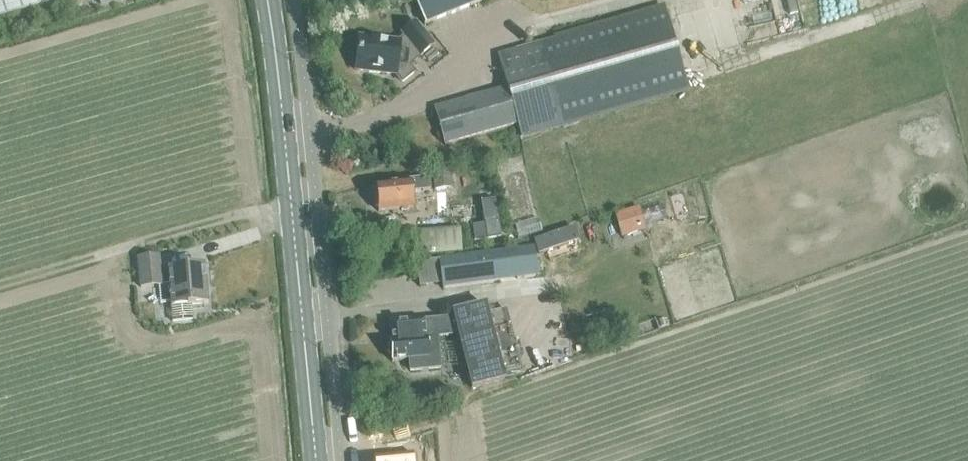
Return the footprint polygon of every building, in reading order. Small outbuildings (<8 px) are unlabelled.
[(67,0),(0,0),(0,19),(67,0)] [(424,24),(482,2),(481,0),(414,0),(424,24)] [(465,98),(442,105),(436,107),(446,144),(522,123),(524,130),(561,120),(562,125),(688,90),(664,8),(538,43),(498,55),(506,85),(465,98)] [(399,42),(359,37),(356,70),(395,75),(401,82),(414,72),(408,65),(433,45),(415,23),(402,34),(405,37),(399,42)] [(449,168),(432,170),(434,190),(444,189),(451,188),(449,168)] [(413,207),(412,195),(412,191),(431,190),(430,179),(399,182),(399,183),(376,186),(380,212),(413,207)] [(637,208),(613,215),(620,239),(644,232),(637,208)] [(459,227),(409,232),(411,256),(461,251),(459,227)] [(526,274),(537,272),(534,248),(440,260),(429,262),(433,285),(444,284),(454,283),(455,287),(464,286),(464,282),(475,279),(476,285),(527,277),(526,274)] [(147,289),(157,288),(159,302),(169,301),(170,309),(172,309),(173,323),(199,321),(198,307),(214,305),(211,270),(167,274),(166,259),(144,261),(147,289)] [(410,372),(438,369),(435,339),(438,339),(438,337),(459,335),(472,389),(506,380),(506,381),(523,375),(506,310),(489,314),(486,305),(453,313),(455,319),(425,321),(425,322),(391,325),(392,346),(390,346),(394,363),(408,361),(410,372)] [(412,452),(372,455),(373,460),(413,460),(412,452)]
